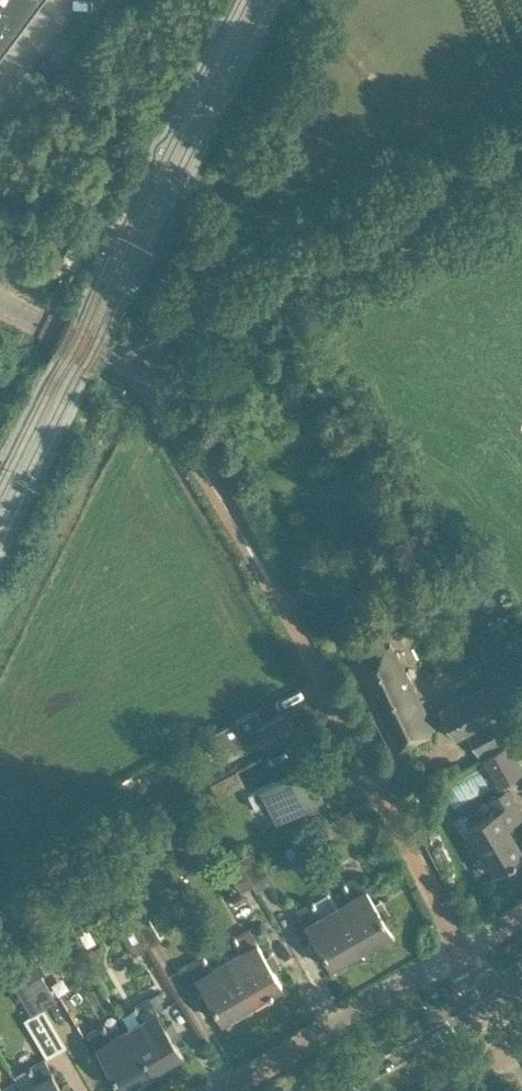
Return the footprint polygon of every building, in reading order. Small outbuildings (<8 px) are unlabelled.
[(40,0),(0,0),(0,54),(40,0)] [(390,643),(350,663),(379,722),(383,730),(392,749),(435,727),(390,643)] [(456,736),(465,731),(478,754),(508,738),(496,715),(507,708),(492,680),(440,707),(456,736)] [(265,746),(297,730),(286,708),(263,721),(256,709),(207,734),(213,747),(217,755),(231,748),(233,752),(261,738),(265,746)] [(508,742),(486,755),(502,782),(521,771),(521,766),(508,742)] [(279,816),(322,794),(306,763),(248,793),(255,806),(253,806),(255,810),(257,809),(257,808),(271,801),(279,816)] [(239,769),(209,784),(217,798),(246,783),(239,769)] [(493,870),(511,860),(511,861),(516,858),(515,857),(521,853),(521,851),(506,824),(521,814),(521,813),(509,789),(493,798),(493,799),(494,799),(498,805),(491,809),(493,813),(468,827),(469,829),(470,829),(493,868),(493,869),(493,870)] [(339,831),(332,819),(298,839),(305,851),(339,831)] [(12,837),(0,829),(0,845),(3,848),(12,837)] [(237,858),(226,865),(241,890),(252,884),(237,858)] [(329,891),(328,891),(337,906),(361,948),(390,931),(390,932),(392,931),(383,916),(375,903),(367,889),(377,884),(368,869),(342,884),(329,892),(329,891)] [(311,903),(299,909),(332,966),(333,965),(332,964),(361,948),(337,906),(328,891),(310,901),(311,903)] [(243,951),(228,960),(251,1001),(267,992),(269,994),(273,991),(272,989),(280,985),(281,985),(282,985),(249,928),(236,935),(235,934),(233,936),(238,945),(239,944),(243,951)] [(15,957),(24,971),(44,1007),(57,1000),(41,972),(46,970),(33,947),(15,957)] [(223,1018),(251,1001),(228,960),(212,969),(208,962),(209,962),(204,953),(201,955),(202,956),(190,963),(223,1020),(224,1019),(223,1018)] [(24,971),(11,979),(31,1015),(44,1007),(24,971)] [(143,1020),(127,1030),(151,1070),(180,1053),(181,1054),(182,1054),(172,1037),(163,1022),(157,1012),(166,1007),(162,1000),(166,998),(162,991),(136,1006),(135,1004),(133,1006),(137,1014),(139,1014),(143,1020)] [(123,1087),(151,1070),(127,1030),(112,1038),(108,1031),(109,1031),(104,1022),(101,1024),(102,1026),(90,1033),(122,1089),(124,1088),(123,1087)] [(23,1090),(63,1090),(45,1060),(32,1067),(31,1066),(28,1067),(33,1076),(34,1076),(38,1082),(23,1090)]
